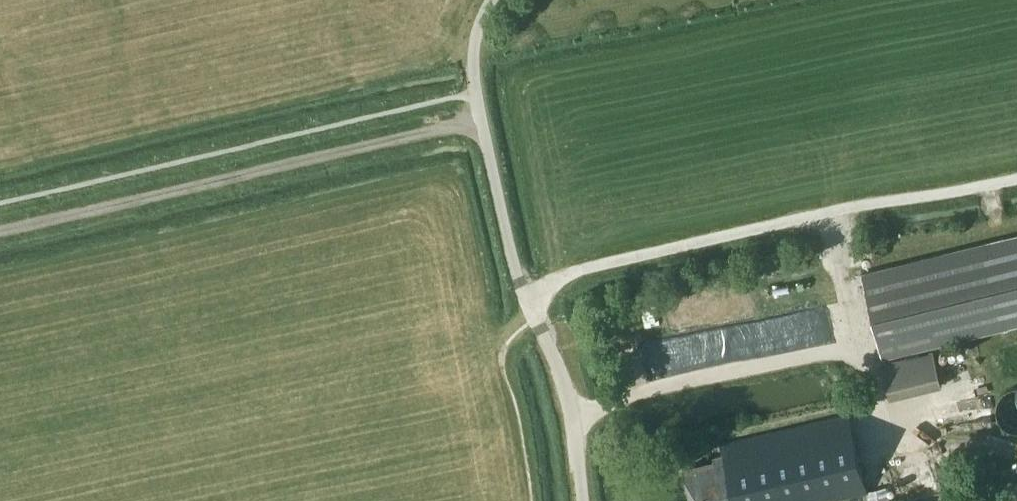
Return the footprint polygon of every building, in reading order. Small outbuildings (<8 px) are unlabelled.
[(1016,325),(1016,234),(862,272),(883,358),(1016,325)] [(942,386),(934,352),(881,365),(889,399),(942,386)] [(1016,386),(1012,387),(1008,389),(1004,392),(1002,395),(999,399),(998,404),(997,408),(998,412),(999,417),(1004,424),(1011,429),(1016,430),(1016,386)] [(848,414),(721,444),(723,454),(714,456),(715,461),(685,468),(693,500),(824,500),(866,491),(848,414)] [(866,491),(869,500),(889,500),(886,487),(866,491)]
